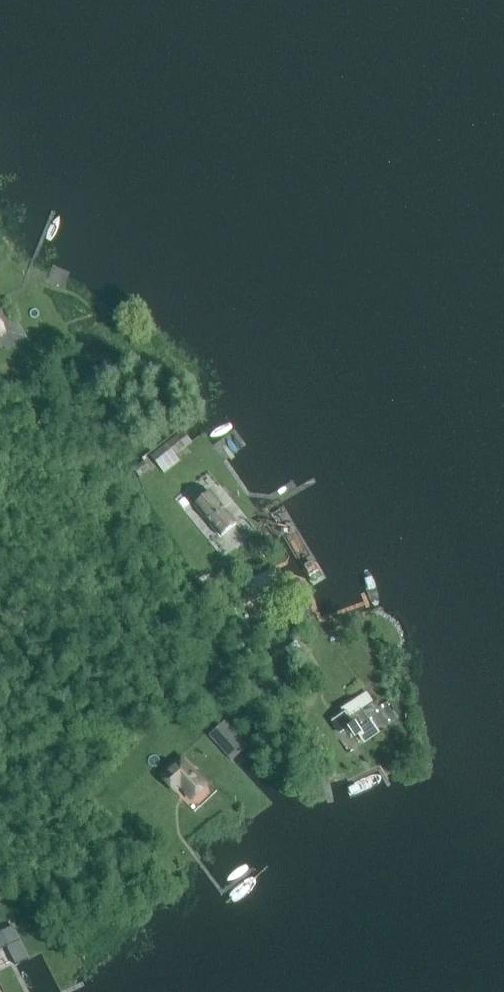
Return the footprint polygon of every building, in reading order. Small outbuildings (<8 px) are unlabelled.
[(177,453),(191,442),(183,431),(151,456),(164,472),(180,458),(177,453)] [(144,461),(134,468),(139,475),(149,468),(144,461)] [(210,492),(195,504),(221,536),(236,524),(210,492)] [(297,643),(287,650),(290,654),(300,648),(297,643)] [(370,723),(362,709),(373,702),(367,691),(340,709),(343,713),(331,721),(340,735),(350,729),(355,735),(357,734),(364,744),(380,733),(373,721),(370,723)] [(226,721),(210,736),(233,760),(248,747),(226,721)] [(190,800),(207,785),(181,755),(157,775),(174,795),(181,790),(190,800)] [(0,933),(0,951),(6,947),(20,941),(13,927),(0,933)] [(20,941),(6,947),(16,966),(29,959),(20,940),(20,941)]
